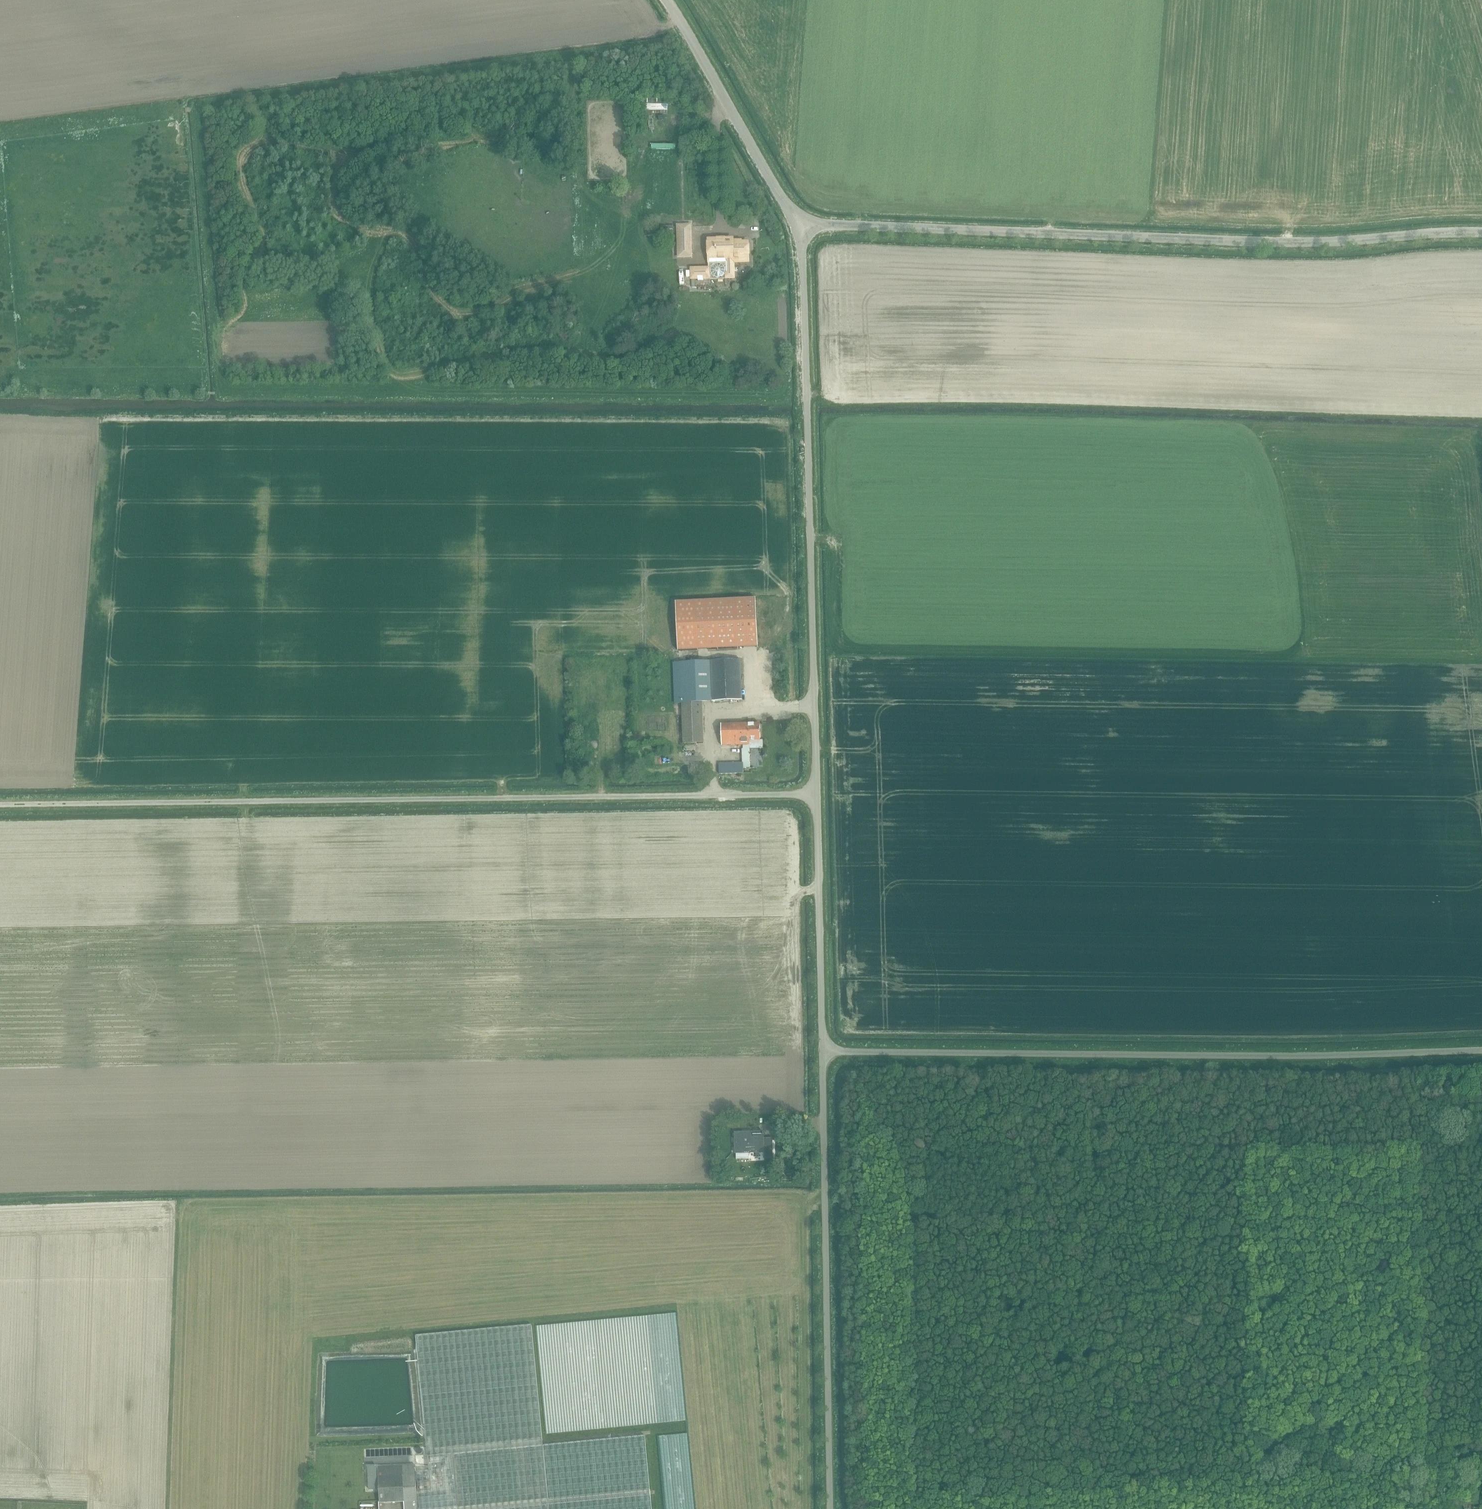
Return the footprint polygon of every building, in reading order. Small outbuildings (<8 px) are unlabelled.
[(677,226),(677,257),(690,257),(689,226),(677,226)] [(747,259),(747,243),(732,243),(732,240),(708,240),(708,263),(708,269),(691,270),(691,279),(698,279),(698,281),(703,281),(703,279),(709,279),(732,278),(731,267),(731,263),(732,263),(732,259),(747,259)] [(677,603),(678,652),(757,650),(756,601),(677,603)] [(682,743),(702,742),(701,702),(740,700),(739,662),(673,663),(674,704),(681,704),(682,743)] [(742,763),(718,763),(718,774),(743,773),(743,768),(750,768),(749,749),(763,749),(763,740),(760,740),(759,724),(720,725),(721,745),(743,745),(743,749),(741,749),(742,763)] [(692,766),(692,753),(695,753),(695,746),(680,745),(679,766),(692,766)] [(742,1136),(734,1136),(735,1154),(736,1154),(736,1160),(749,1160),(749,1153),(764,1153),(764,1158),(773,1158),(773,1140),(764,1140),(764,1132),(742,1133),(742,1136)] [(543,1445),(532,1325),(417,1336),(429,1471),(416,1472),(420,1508),(652,1508),(645,1435),(543,1445)] [(415,1465),(378,1467),(379,1492),(358,1493),(359,1508),(380,1508),(380,1503),(404,1502),(404,1508),(418,1508),(415,1465)]
